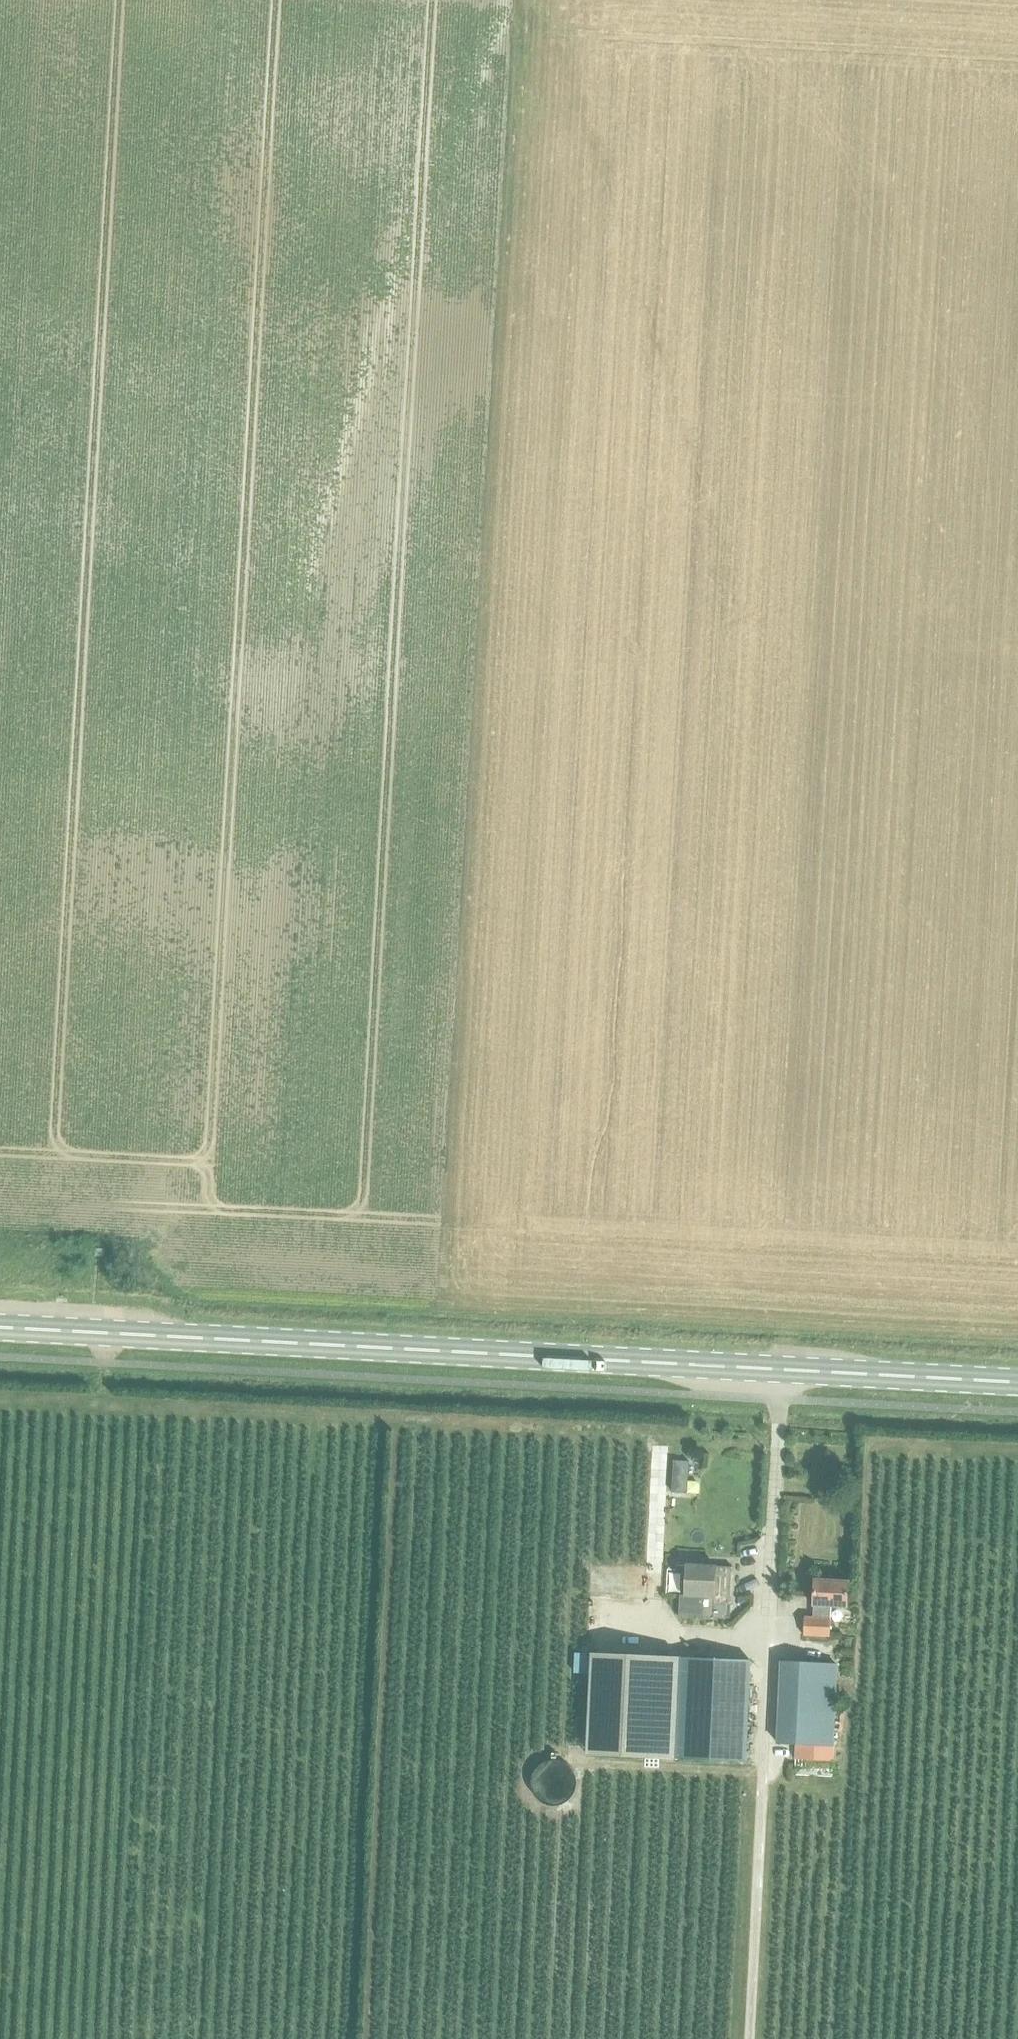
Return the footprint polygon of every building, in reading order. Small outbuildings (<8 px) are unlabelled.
[(94,1256),(102,1257),(104,1257),(104,1249),(94,1249),(94,1256)] [(679,1593),(678,1615),(724,1618),(725,1604),(730,1604),(732,1566),(716,1565),(687,1563),(685,1594),(679,1593)] [(804,1634),(826,1635),(830,1636),(832,1607),(847,1608),(849,1580),(814,1578),(812,1598),(812,1606),(813,1606),(813,1616),(805,1615),(804,1634)] [(587,1754),(745,1762),(750,1660),(591,1652),(587,1754)] [(837,1664),(826,1663),(781,1662),(777,1742),(796,1743),(795,1758),(832,1760),(837,1664)]
